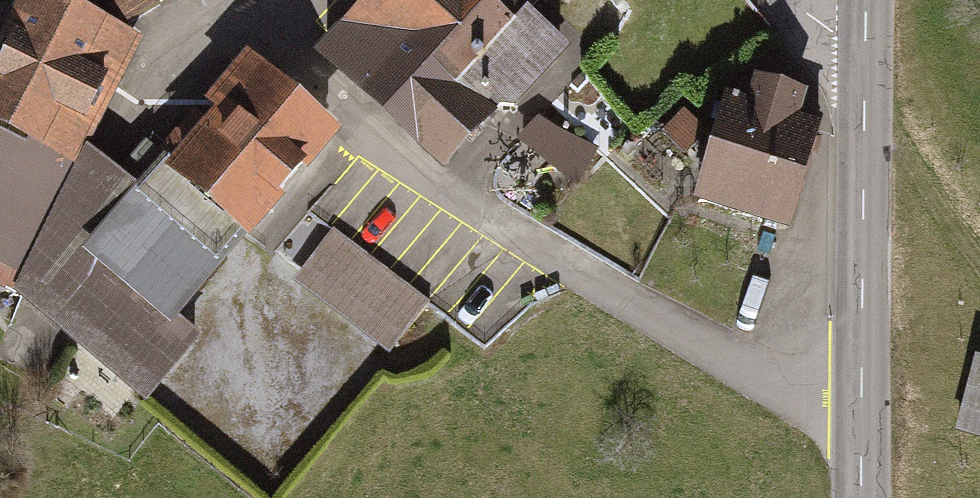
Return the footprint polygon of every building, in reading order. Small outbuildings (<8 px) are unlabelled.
[(135,40),(42,0),(24,0),(0,47),(0,140),(75,174),(86,150),(135,40)] [(126,25),(169,0),(112,0),(126,25)] [(440,176),(569,50),(531,11),(541,1),(541,0),(372,0),(318,53),(440,176)] [(177,318),(333,131),(249,61),(237,76),(224,65),(202,91),(215,102),(168,158),(151,144),(122,179),(66,246),(167,330),(177,318)] [(731,103),(698,210),(791,238),(824,131),(810,127),(818,101),(756,82),(747,108),(731,103)] [(704,134),(687,117),(663,141),(681,158),(704,134)] [(592,152),(533,118),(500,148),(574,196),(592,152)] [(17,297),(75,174),(0,140),(0,289),(17,297)] [(17,297),(147,404),(202,338),(177,318),(167,330),(66,246),(122,179),(86,150),(75,174),(17,297)] [(326,230),(284,281),(379,359),(421,308),(326,230)] [(976,354),(954,423),(979,431),(979,355),(976,354)]
